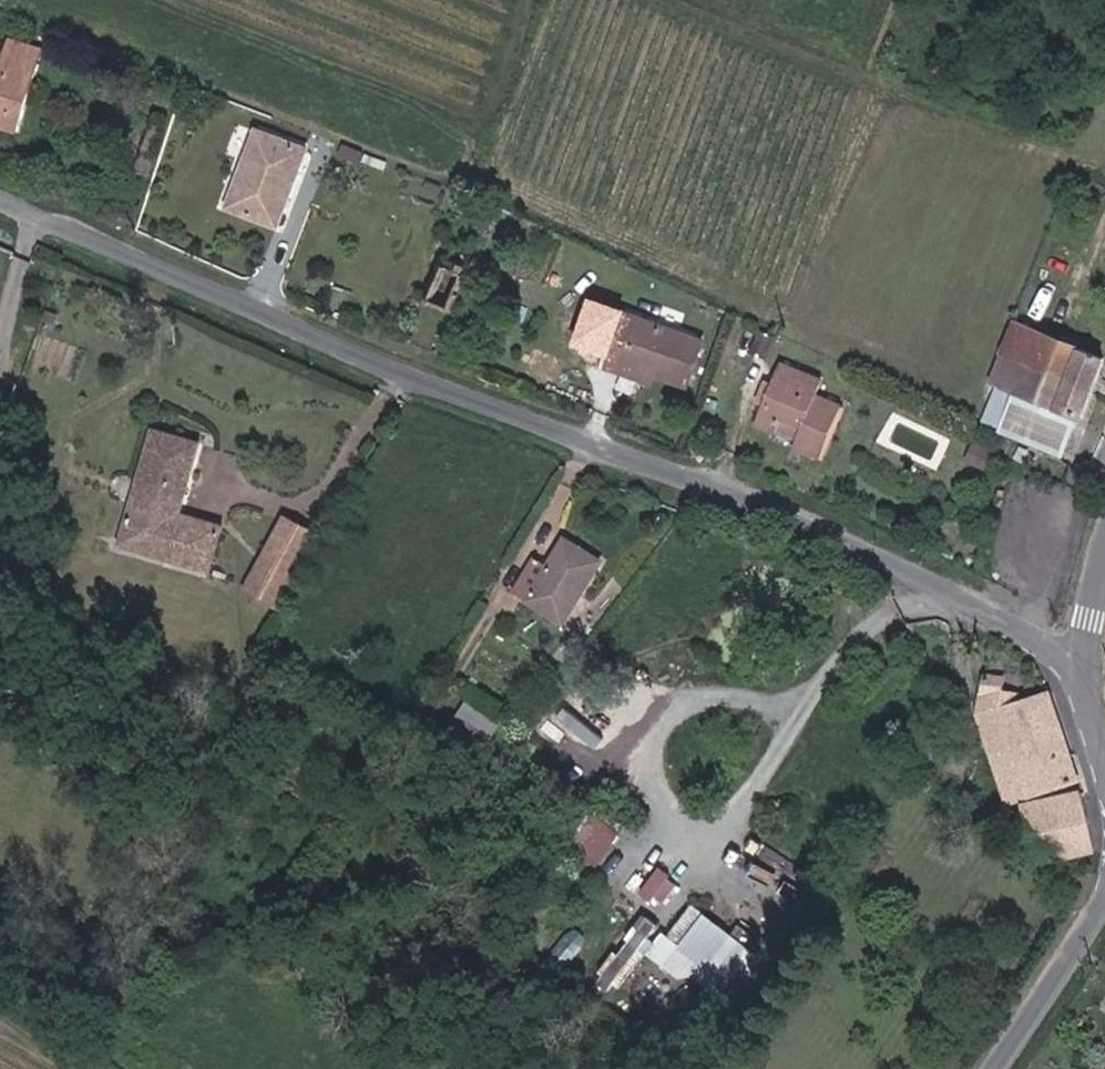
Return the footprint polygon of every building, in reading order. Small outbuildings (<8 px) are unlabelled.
[(49,81),(53,66),(19,55),(14,70),(49,81)] [(14,70),(4,67),(0,80),(0,118),(14,70)] [(30,145),(49,81),(14,70),(0,118),(0,136),(30,145)] [(243,230),(287,249),(320,175),(275,156),(243,230)] [(438,326),(469,340),(492,279),(463,267),(438,326)] [(669,398),(704,413),(722,369),(643,336),(626,375),(671,394),(669,398)] [(1018,377),(1030,383),(1042,353),(1031,348),(1018,377)] [(1030,383),(1049,391),(1061,361),(1042,353),(1030,383)] [(1061,361),(1049,391),(1104,416),(1104,379),(1061,361)] [(620,388),(665,407),(669,398),(671,394),(626,375),(620,388)] [(1104,426),(1104,416),(1049,391),(1030,383),(1028,387),(1021,384),(1011,406),(1020,410),(1099,442),(1104,426)] [(808,474),(834,485),(856,433),(829,422),(836,406),(795,388),(767,452),(809,469),(808,474)] [(1002,452),(1080,487),(1099,442),(1020,410),(1002,452)] [(197,558),(207,510),(212,484),(163,473),(160,489),(143,567),(137,596),(227,617),(230,601),(233,588),(204,581),(208,561),(197,558)] [(546,619),(577,639),(614,578),(584,558),(580,556),(564,582),(552,575),(531,609),(546,619)] [(204,581),(233,588),(237,568),(208,561),(204,581)] [(469,698),(458,716),(494,739),(506,721),(469,698)] [(1090,808),(1088,800),(1058,723),(1056,719),(1022,733),(1019,724),(1011,723),(1012,706),(995,704),(992,723),(990,746),(1021,831),(1090,808)] [(459,753),(481,768),(494,748),(472,733),(459,753)] [(595,804),(566,838),(596,864),(625,830),(595,804)] [(1038,856),(1102,847),(1093,818),(1034,835),(1038,856)] [(1005,845),(1020,853),(1026,843),(1012,835),(1005,845)] [(1104,874),(1104,859),(1102,847),(1038,856),(1069,872),(1104,874)] [(1104,888),(1104,874),(1069,872),(1089,884),(1104,888)] [(737,1004),(770,958),(689,899),(668,928),(646,913),(599,978),(614,989),(649,940),(737,1004)]
